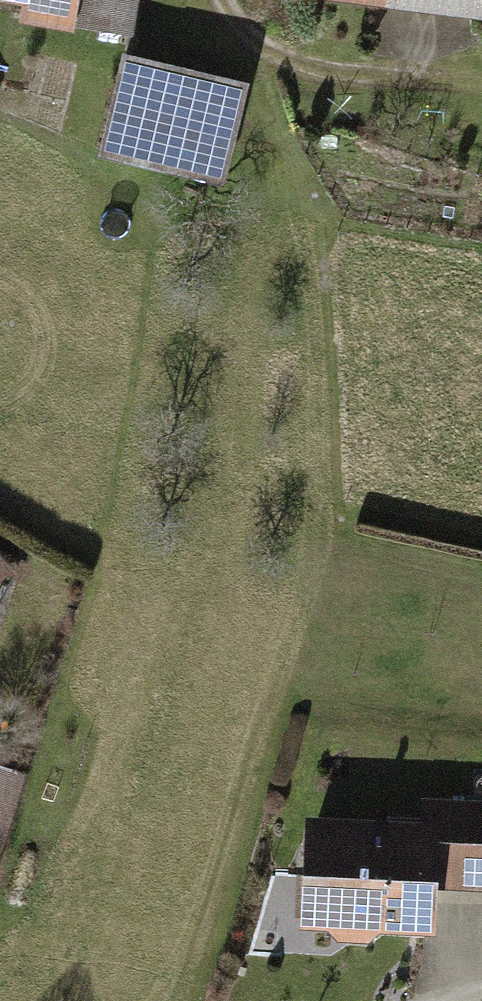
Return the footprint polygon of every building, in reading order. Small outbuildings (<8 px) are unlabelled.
[(47,14),(95,22),(98,0),(49,0),(47,14)] [(95,22),(149,30),(154,0),(98,0),(95,22)] [(405,1),(481,10),(481,0),(406,0),(405,1)] [(268,89),(137,58),(114,150),(246,182),(268,89)] [(0,752),(0,851),(9,854),(36,762),(0,752)] [(423,872),(481,875),(481,797),(426,795),(425,822),(423,872)] [(423,872),(425,822),(304,817),(300,915),(421,921),(423,872)]
